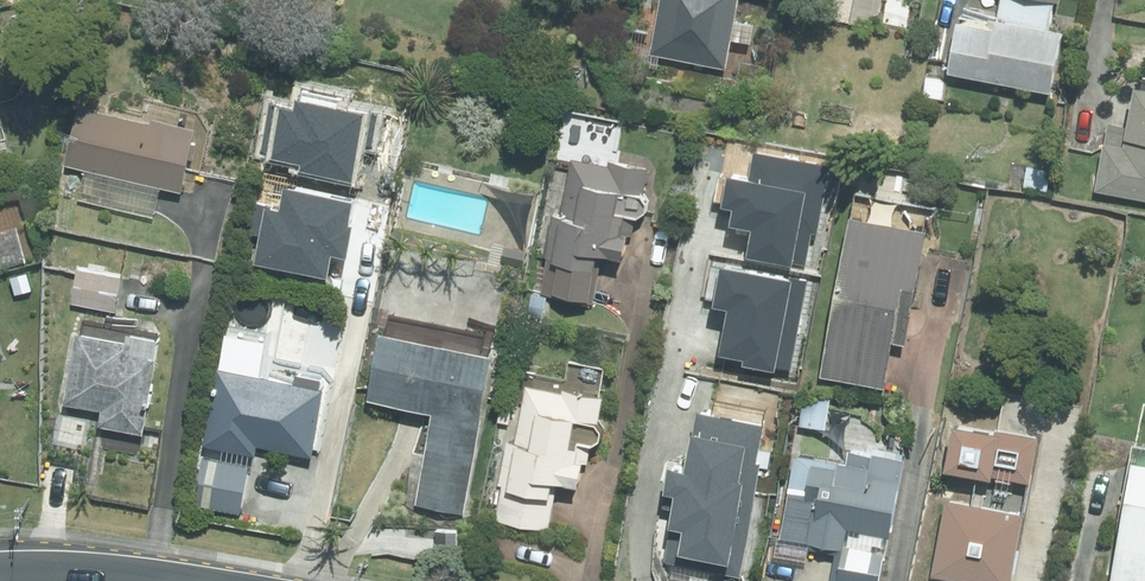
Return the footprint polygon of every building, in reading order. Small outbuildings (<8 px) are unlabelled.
[(648,52),(724,67),(730,37),(749,41),(756,0),(658,0),(648,52)] [(1054,0),(1002,0),(999,15),(994,14),(993,22),(960,16),(950,72),(1051,91),(1063,28),(1049,25),(1054,0)] [(1144,198),(1144,84),(1135,82),(1123,142),(1104,138),(1094,188),(1144,198)] [(66,165),(183,189),(197,124),(150,115),(149,118),(80,104),(66,165)] [(566,157),(569,143),(554,140),(551,155),(566,157)] [(540,293),(593,303),(603,252),(623,256),(626,233),(631,234),(635,215),(639,216),(647,211),(649,201),(644,194),(649,167),(610,159),(609,164),(571,157),(560,213),(553,212),(545,256),(547,256),(540,293)] [(1024,185),(1047,190),(1052,169),(1028,164),(1024,185)] [(821,375),(884,387),(893,341),(906,343),(928,227),(851,213),(821,375)] [(71,305),(115,312),(121,276),(77,268),(71,305)] [(753,440),(773,320),(701,307),(680,427),(753,440)] [(98,425),(143,433),(156,356),(153,355),(157,331),(137,327),(138,320),(107,315),(105,322),(82,318),(80,331),(76,330),(63,404),(100,410),(98,425)] [(382,329),(368,396),(432,409),(414,500),(462,510),(494,351),(382,329)] [(262,374),(264,362),(225,354),(223,366),(219,366),(204,444),(255,454),(257,444),(311,455),(325,386),(262,374)] [(565,391),(527,384),(517,441),(509,440),(502,482),(505,483),(499,519),(551,527),(559,479),(577,483),(581,459),(591,460),(594,442),(602,437),(603,427),(597,420),(602,393),(566,387),(565,391)] [(80,425),(52,421),(46,461),(74,466),(80,425)] [(969,580),(1012,580),(1042,434),(997,425),(996,429),(954,421),(945,467),(979,474),(974,502),(948,497),(932,574),(969,580)] [(789,489),(780,535),(807,541),(843,548),(842,550),(886,559),(906,457),(872,451),(869,466),(837,459),(835,466),(812,461),(806,493),(789,489)] [(1130,580),(1144,580),(1144,460),(1132,457),(1109,577),(1130,580)]
